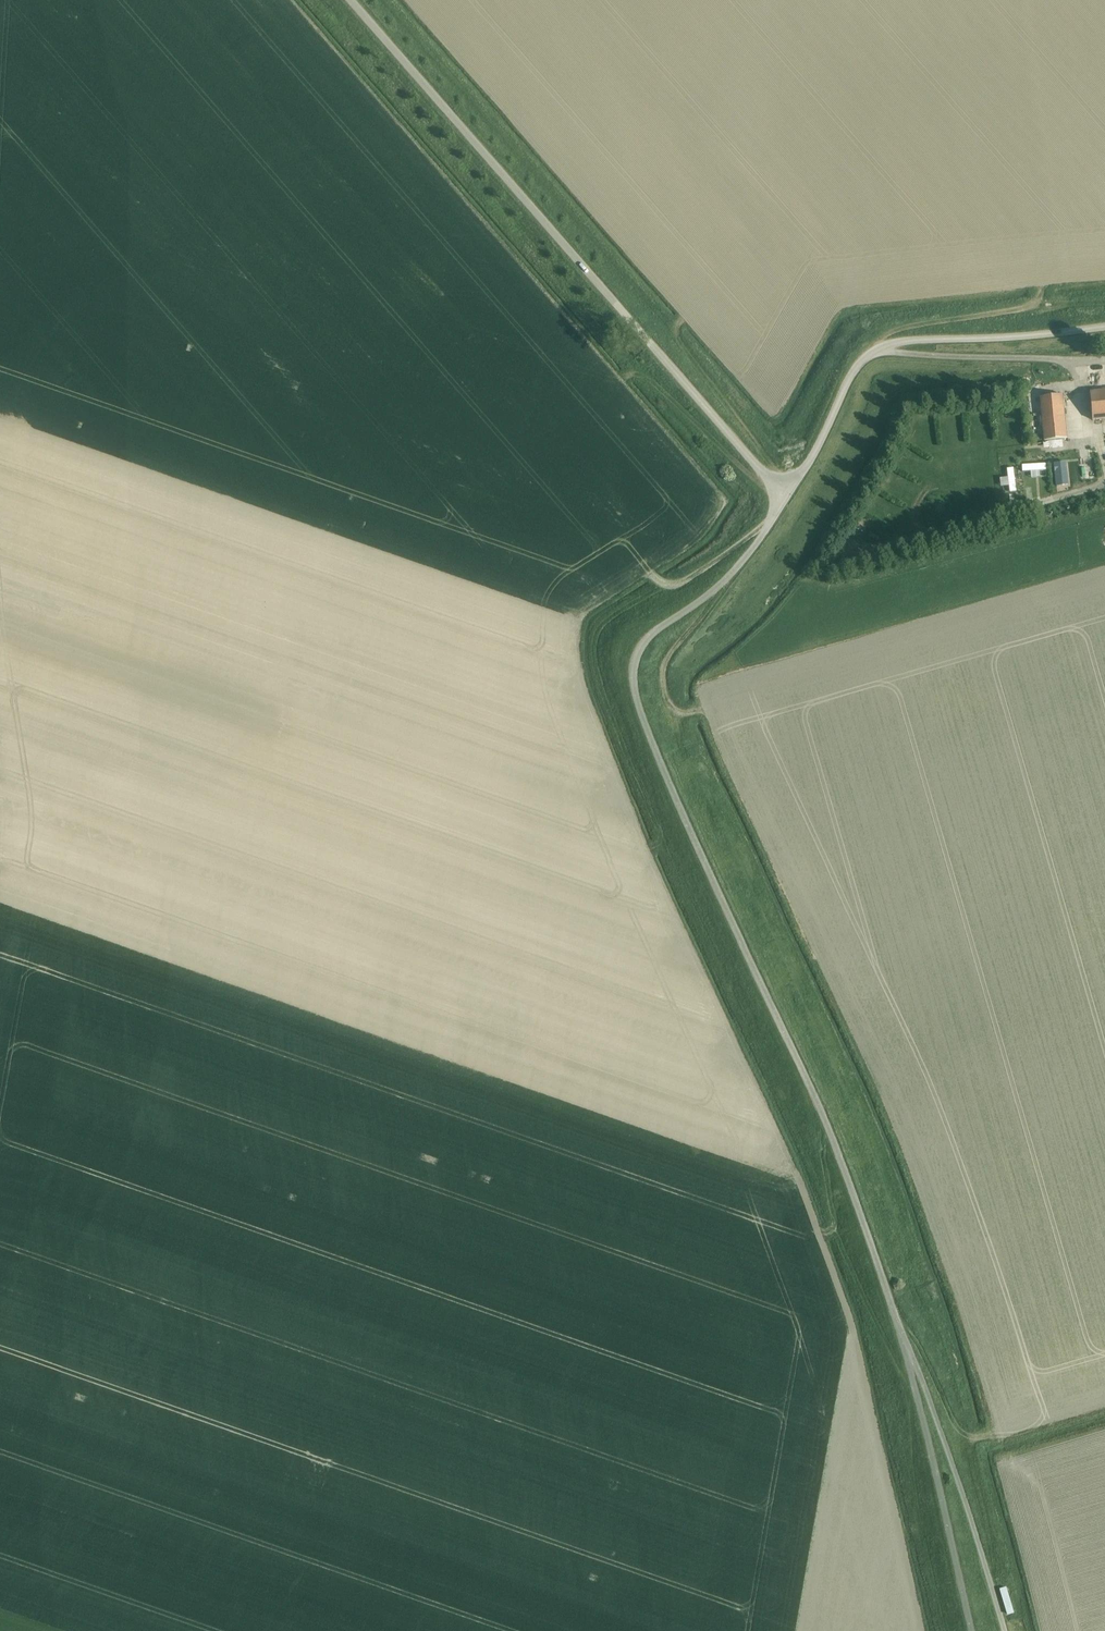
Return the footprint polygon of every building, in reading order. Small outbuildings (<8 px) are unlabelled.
[(1094,419),(1104,418),(1104,391),(1091,392),(1094,419)] [(1040,397),(1045,441),(1068,439),(1064,395),(1040,397)] [(1065,460),(1054,461),(1056,481),(1057,481),(1058,486),(1067,485),(1065,460)]
